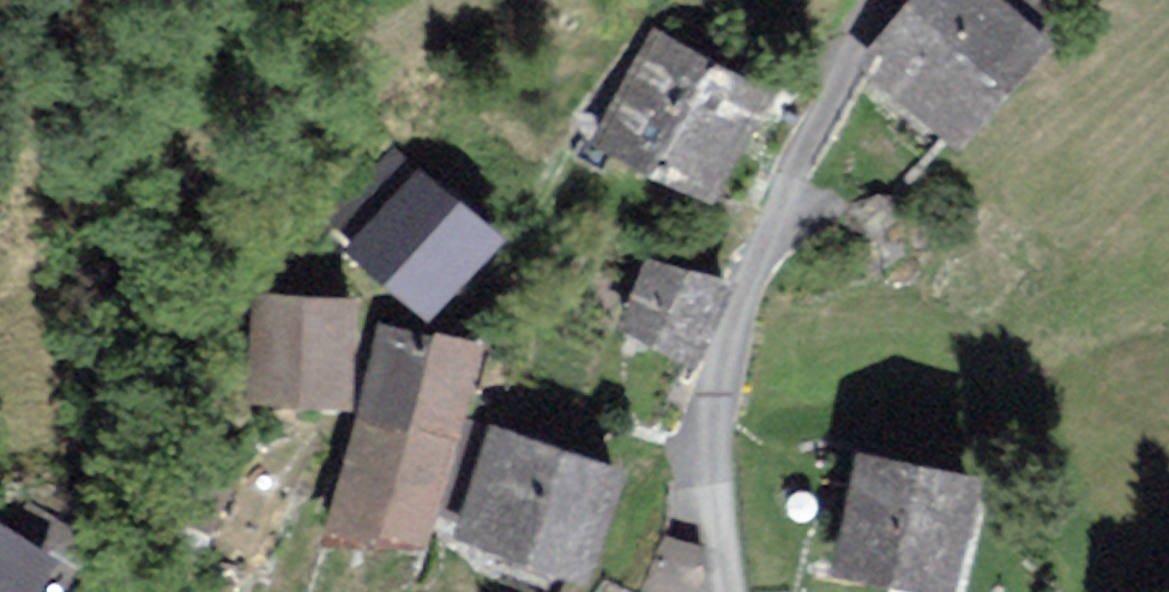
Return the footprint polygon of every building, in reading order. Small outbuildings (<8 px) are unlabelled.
[(874,51),(968,127),(1047,31),(1009,0),(916,0),(874,51)] [(605,133),(717,187),(766,87),(654,33),(605,133)] [(364,241),(427,300),(498,227),(436,167),(364,241)] [(634,324),(690,345),(717,277),(660,255),(634,324)] [(350,390),(349,293),(261,294),(262,390),(350,390)] [(384,325),(364,407),(457,430),(477,348),(384,325)] [(338,510),(432,533),(457,430),(364,407),(338,510)] [(614,463),(501,427),(470,526),(582,562),(614,463)] [(861,446),(838,551),(953,575),(975,470),(861,446)] [(0,513),(0,591),(22,591),(52,543),(0,513)] [(669,540),(652,591),(694,591),(707,552),(669,540)]
